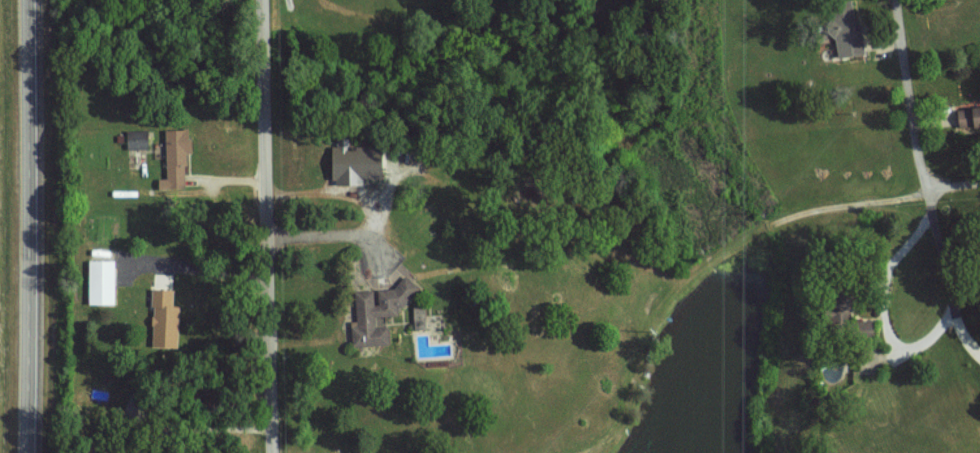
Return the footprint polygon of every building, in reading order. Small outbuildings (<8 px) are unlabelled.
[(839,58),(866,53),(859,17),(833,21),(839,58)] [(979,127),(979,106),(958,107),(959,127),(979,127)] [(165,130),(167,178),(159,178),(159,189),(186,188),(185,164),(192,163),(190,129),(165,130)] [(149,148),(149,130),(127,131),(128,149),(149,148)] [(334,145),(334,186),(364,185),(364,181),(384,181),(384,145),(334,145)] [(116,261),(89,260),(89,304),(115,304),(116,261)] [(353,346),(389,345),(389,326),(384,326),(383,316),(398,315),(398,307),(407,306),(406,297),(420,297),(420,283),(378,285),(379,303),(374,304),(374,289),(355,290),(357,321),(351,321),(353,346)] [(152,347),(179,348),(180,306),(174,306),(174,289),(153,289),(152,347)]
